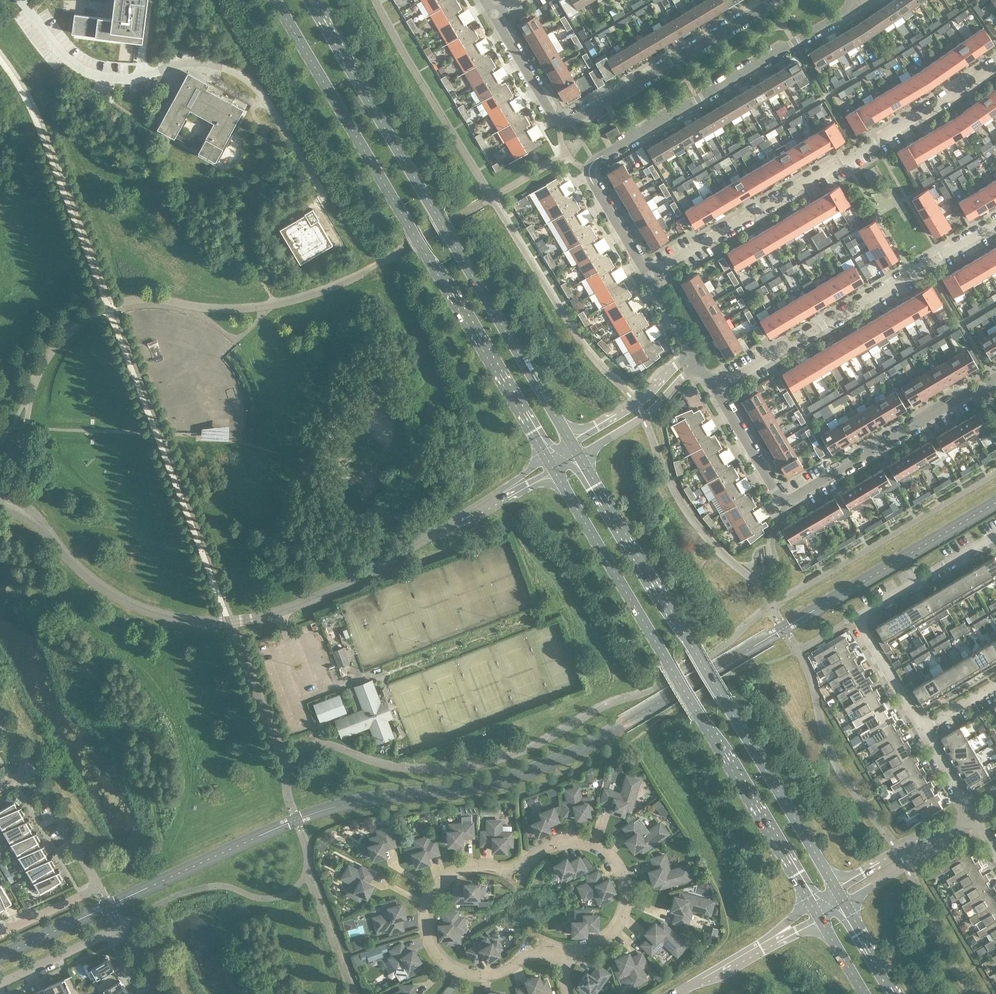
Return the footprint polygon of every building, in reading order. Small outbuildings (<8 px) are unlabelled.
[(112,18),(75,13),(72,32),(142,41),(147,0),(115,0),(112,18)] [(430,15),(455,0),(421,0),(430,15)] [(457,0),(455,0),(430,15),(437,26),(448,20),(451,25),(463,18),(458,11),(462,9),(457,0)] [(572,0),(559,0),(569,17),(579,10),(578,8),(577,9),(572,0)] [(585,0),(572,0),(577,9),(578,8),(586,3),(585,0)] [(710,0),(705,0),(699,3),(708,18),(718,13),(710,0)] [(723,0),(710,0),(718,13),(727,7),(723,0)] [(904,0),(892,0),(891,1),(901,15),(910,9),(904,0)] [(917,0),(904,0),(910,9),(919,3),(917,0)] [(901,15),(891,1),(882,7),(892,21),(901,15)] [(562,12),(556,2),(551,5),(557,16),(562,12)] [(708,18),(699,3),(690,9),(699,24),(708,18)] [(892,21),(882,7),(873,13),(883,27),(892,21)] [(519,24),(525,34),(541,25),(536,17),(542,13),(539,8),(519,19),(522,23),(520,24),(519,23),(519,24)] [(699,24),(690,9),(681,14),(690,29),(699,24)] [(965,10),(959,14),(963,19),(968,15),(965,10)] [(883,27),(873,13),(865,19),(874,33),(883,27)] [(690,29),(681,14),(672,20),(680,35),(690,29)] [(963,19),(959,14),(954,18),(958,23),(963,19)] [(568,22),(564,15),(560,18),(563,24),(568,22)] [(467,26),(463,18),(451,25),(448,20),(437,26),(447,43),(473,28),(471,24),(467,26)] [(874,33),(865,19),(856,25),(865,39),(874,33)] [(680,35),(672,20),(662,25),(671,40),(680,35)] [(572,28),(568,22),(563,24),(567,30),(572,28)] [(947,23),(942,26),(945,31),(950,27),(947,23)] [(547,34),(541,25),(525,34),(531,44),(547,34)] [(671,40),(662,25),(653,31),(662,46),(671,40)] [(865,39),(856,25),(846,30),(855,45),(865,39)] [(945,31),(942,26),(936,30),(940,35),(945,31)] [(984,27),(983,27),(973,34),(983,48),(993,41),(992,42),(983,28),(984,27)] [(479,38),(473,28),(447,43),(454,55),(465,49),(468,54),(480,47),(475,40),(479,38)] [(855,45),(846,30),(837,36),(846,51),(855,45)] [(662,46),(653,31),(644,36),(653,51),(662,46)] [(552,43),(547,34),(531,44),(536,53),(552,43)] [(579,40),(575,34),(571,37),(574,43),(579,40)] [(983,48),(973,34),(964,40),(975,55),(983,48)] [(929,35),(924,39),(927,43),(933,40),(929,35)] [(653,51),(644,36),(634,42),(643,57),(653,51)] [(846,51),(837,36),(828,41),(837,56),(846,51)] [(927,43),(924,39),(919,42),(922,47),(927,43)] [(583,46),(579,40),(574,43),(578,49),(583,46)] [(975,55),(964,40),(956,46),(966,61),(975,55)] [(557,41),(552,43),(536,53),(542,62),(558,53),(562,50),(557,41)] [(837,56),(828,41),(818,47),(827,62),(837,56)] [(643,57),(634,42),(625,47),(634,62),(643,57)] [(912,46),(907,50),(910,55),(915,51),(912,46)] [(966,61),(956,46),(947,52),(957,67),(966,61)] [(485,55),(480,47),(468,54),(465,49),(454,55),(464,72),(490,57),(488,53),(485,55)] [(634,62),(625,47),(616,53),(625,68),(634,62)] [(827,62),(818,47),(809,52),(818,67),(827,62)] [(910,55),(907,50),(901,53),(904,58),(910,55)] [(957,67),(947,52),(938,59),(948,73),(957,67)] [(563,62),(558,53),(542,62),(547,72),(563,62)] [(590,59),(586,53),(582,55),(585,61),(590,59)] [(616,53),(607,58),(606,58),(615,73),(625,68),(616,53)] [(606,56),(595,62),(606,79),(615,73),(606,58),(607,58),(606,56)] [(496,66),(490,57),(464,72),(471,84),(482,77),(485,83),(497,76),(493,69),(496,66)] [(895,58),(889,61),(892,66),(898,63),(895,58)] [(594,65),(590,59),(585,61),(589,68),(594,65)] [(948,73),(938,59),(929,65),(939,79),(948,73)] [(796,60),(786,66),(795,81),(805,75),(796,60)] [(892,66),(889,61),(884,64),(887,69),(892,66)] [(569,71),(563,62),(547,72),(553,81),(569,71)] [(939,79),(929,65),(920,71),(930,86),(939,79)] [(795,81),(786,66),(777,71),(786,86),(795,81)] [(605,83),(595,68),(589,72),(598,88),(605,83)] [(876,69),(871,72),(874,77),(879,74),(876,69)] [(574,81),(569,71),(553,81),(558,90),(574,81)] [(786,86),(777,71),(768,77),(777,92),(786,86)] [(930,86),(920,71),(911,76),(920,92),(930,86)] [(188,72),(186,77),(185,76),(184,77),(185,77),(157,128),(174,138),(190,109),(214,122),(198,151),(215,160),(244,108),(207,88),(209,83),(188,72)] [(874,77),(871,72),(865,75),(868,80),(874,77)] [(502,84),(497,76),(485,83),(482,77),(471,84),(481,101),(508,86),(505,82),(502,84)] [(920,92),(911,76),(902,82),(911,97),(920,92)] [(777,92),(768,77),(759,82),(767,97),(777,92)] [(580,90),(574,81),(558,90),(564,100),(566,99),(568,103),(581,96),(578,91),(580,90)] [(861,86),(858,81),(853,84),(856,89),(861,86)] [(767,97),(759,82),(749,88),(758,103),(767,97)] [(911,97),(902,82),(892,87),(901,103),(911,97)] [(856,89),(853,84),(847,88),(850,93),(856,89)] [(513,95),(508,86),(481,101),(488,113),(499,106),(503,112),(514,105),(510,97),(513,95)] [(901,103),(892,87),(883,93),(892,108),(901,103)] [(758,103),(749,88),(740,93),(749,108),(758,103)] [(846,95),(843,90),(838,93),(841,98),(846,95)] [(749,108),(740,93),(731,99),(740,114),(749,108)] [(892,108),(883,93),(874,98),(883,114),(892,108)] [(989,94),(980,100),(990,114),(995,110),(995,104),(989,94)] [(883,114),(874,98),(864,104),(873,119),(883,114)] [(740,114),(731,99),(721,104),(730,119),(740,114)] [(990,114),(980,100),(971,106),(981,121),(990,114)] [(730,119),(721,104),(712,110),(721,125),(730,119)] [(873,119),(864,104),(855,110),(865,127),(867,126),(866,126),(865,126),(864,125),(873,119)] [(519,113),(514,105),(503,112),(499,106),(488,113),(499,130),(525,115),(522,111),(519,113)] [(821,110),(818,105),(813,108),(816,113),(821,110)] [(981,121),(971,106),(962,112),(972,127),(981,121)] [(816,113),(813,108),(807,111),(810,116),(816,113)] [(721,125),(712,110),(703,115),(712,130),(721,125)] [(865,127),(855,110),(845,116),(846,115),(856,132),(855,133),(865,127)] [(611,118),(608,112),(597,119),(601,125),(611,118)] [(972,127),(962,112),(953,118),(963,133),(972,127)] [(530,124),(525,115),(499,130),(505,142),(516,135),(520,141),(531,134),(527,126),(530,124)] [(712,130),(703,115),(693,121),(702,136),(712,130)] [(802,121),(799,116),(794,119),(797,124),(802,121)] [(963,133),(953,118),(944,124),(953,139),(963,133)] [(797,124),(794,119),(789,122),(792,127),(797,124)] [(702,136),(693,121),(684,126),(693,141),(702,136)] [(835,122),(824,128),(835,145),(845,139),(845,138),(844,139),(834,122),(835,122)] [(953,139),(944,124),(935,129),(944,145),(953,139)] [(616,126),(605,133),(609,139),(620,133),(616,126)] [(693,141),(684,126),(675,132),(684,147),(693,141)] [(783,131),(780,126),(775,129),(778,134),(783,131)] [(835,145),(824,128),(815,133),(824,148),(833,143),(834,145),(833,145),(833,146),(835,145)] [(778,134),(775,129),(769,132),(772,137),(778,134)] [(944,145),(935,129),(925,135),(934,150),(944,145)] [(684,147),(675,132),(666,137),(675,152),(684,147)] [(824,148),(815,133),(806,139),(815,154),(824,148)] [(536,142),(531,134),(520,141),(516,135),(505,142),(516,159),(542,144),(540,140),(536,142)] [(761,135),(760,136),(755,138),(758,143),(764,140),(761,135)] [(934,150),(925,135),(916,140),(925,156),(934,150)] [(675,152),(666,137),(656,143),(665,158),(675,152)] [(758,143),(755,138),(755,139),(750,142),(753,146),(758,143)] [(784,145),(787,150),(796,165),(805,159),(797,144),(793,139),(784,145)] [(815,154),(806,139),(797,144),(805,159),(815,154)] [(925,156),(916,140),(907,146),(917,163),(916,161),(925,156)] [(990,140),(984,144),(988,149),(993,145),(990,140)] [(665,158),(656,143),(647,148),(656,163),(665,158)] [(988,149),(984,144),(979,148),(982,152),(988,149)] [(993,145),(988,149),(991,154),(995,150),(995,149),(993,145)] [(650,161),(642,146),(635,151),(644,165),(650,161)] [(917,163),(907,146),(897,151),(908,169),(917,163)] [(747,152),(744,147),(738,151),(740,156),(747,152)] [(991,154),(988,149),(982,152),(986,157),(991,154)] [(796,165),(787,150),(778,155),(787,170),(796,165)] [(740,156),(738,151),(732,154),(735,159),(740,156)] [(969,153),(963,156),(966,161),(972,158),(969,153)] [(787,170),(778,155),(769,161),(778,176),(787,170)] [(966,161),(963,156),(958,160),(961,165),(966,161)] [(980,163),(977,158),(972,161),(975,167),(980,163)] [(727,164),(724,159),(719,162),(722,167),(727,164)] [(607,173),(613,183),(629,173),(623,164),(622,165),(619,160),(606,168),(609,172),(607,173)] [(778,176),(769,161),(759,166),(768,181),(778,176)] [(975,167),(972,161),(966,165),(969,170),(975,167)] [(722,167),(719,162),(714,165),(717,170),(722,167)] [(656,170),(652,164),(648,167),(651,173),(656,170)] [(950,164),(945,167),(948,172),(953,169),(950,164)] [(768,181),(759,166),(750,172),(759,187),(768,181)] [(948,172),(945,167),(939,171),(942,176),(948,172)] [(963,174),(960,169),(954,172),(957,177),(963,174)] [(660,176),(656,170),(651,173),(655,179),(660,176)] [(709,175),(706,170),(700,173),(703,178),(709,175)] [(759,187),(750,172),(741,177),(750,192),(759,187)] [(957,177),(954,172),(948,175),(951,180),(957,177)] [(635,183),(629,173),(613,183),(619,192),(635,183)] [(703,178),(700,173),(695,176),(698,181),(703,178)] [(534,191),(545,208),(556,202),(552,196),(564,189),(560,182),(563,179),(561,175),(534,191)] [(932,175),(926,178),(929,183),(935,180),(932,175)] [(750,192),(741,177),(731,183),(740,198),(750,192)] [(995,179),(987,185),(995,200),(995,180),(995,179)] [(690,186),(687,181),(682,184),(685,189),(690,186)] [(667,188),(663,182),(659,185),(662,191),(667,188)] [(640,192),(635,183),(619,192),(624,201),(640,192)] [(740,198),(731,183),(722,188),(731,203),(740,198)] [(685,189),(682,184),(677,187),(679,192),(685,189)] [(987,185),(977,191),(987,206),(995,201),(995,200),(987,185)] [(839,186),(829,192),(840,209),(849,203),(839,186)] [(671,195),(667,188),(662,191),(666,197),(671,195)] [(731,203),(722,188),(713,194),(722,209),(731,203)] [(569,197),(564,189),(552,196),(556,202),(545,208),(552,220),(578,204),(572,195),(569,197)] [(913,198),(918,207),(934,198),(928,189),(913,198)] [(950,196),(947,190),(942,193),(945,199),(950,196)] [(987,206),(977,191),(968,196),(977,212),(987,206)] [(646,201),(640,192),(624,201),(630,211),(646,201)] [(840,209),(829,192),(820,197),(829,212),(838,207),(840,209)] [(722,209),(713,194),(704,199),(713,215),(722,209)] [(977,212),(968,196),(959,202),(968,217),(977,212)] [(829,212),(820,197),(811,203),(820,218),(829,212)] [(939,207),(934,198),(918,207),(924,217),(939,207)] [(713,215),(704,199),(694,205),(703,220),(713,215)] [(651,211),(646,201),(630,211),(635,220),(651,211)] [(678,207),(674,201),(670,204),(673,210),(678,207)] [(820,218),(811,203),(802,208),(811,224),(820,218)] [(958,209),(955,203),(950,206),(953,212),(958,209)] [(580,208),(578,204),(552,220),(562,237),(573,231),(570,225),(581,218),(577,210),(580,208)] [(703,220),(694,205),(684,211),(685,211),(694,225),(693,226),(703,220)] [(682,213),(678,207),(673,210),(677,216),(682,213)] [(945,217),(939,207),(924,217),(929,226),(945,217)] [(319,219),(313,208),(304,213),(305,214),(280,229),(300,264),(333,244),(318,220),(319,219)] [(811,224),(802,208),(792,214),(801,229),(811,224)] [(961,214),(958,209),(953,212),(956,217),(961,214)] [(657,220),(651,211),(635,220),(641,229),(657,220)] [(801,229),(792,214),(783,219),(792,235),(801,229)] [(690,227),(683,216),(678,220),(684,230),(690,227)] [(950,226),(945,217),(929,226),(935,235),(950,226)] [(586,226),(581,218),(570,225),(573,231),(562,237),(569,249),(595,233),(589,224),(586,226)] [(792,235),(783,219),(774,225),(783,240),(792,235)] [(852,222),(855,227),(860,224),(857,219),(852,222)] [(662,229),(657,220),(641,229),(646,239),(662,229)] [(858,230),(864,239),(879,230),(874,221),(858,230)] [(783,240),(774,225),(764,230),(774,246),(783,240)] [(845,226),(839,230),(842,235),(848,231),(845,226)] [(668,239),(662,229),(646,239),(653,249),(652,248),(668,239)] [(774,246),(764,230),(755,236),(764,251),(774,246)] [(842,235),(839,230),(834,233),(837,238),(842,235)] [(885,240),(879,230),(864,239),(869,249),(885,240)] [(597,237),(595,233),(569,249),(579,266),(590,260),(587,254),(598,247),(594,239),(597,237)] [(764,251),(755,236),(746,241),(755,257),(764,251)] [(826,237),(821,241),(824,246),(829,242),(826,237)] [(850,240),(845,243),(848,249),(853,246),(850,240)] [(890,249),(885,240),(869,249),(875,258),(890,249)] [(755,257),(746,241),(737,247),(746,262),(755,257)] [(824,246),(821,241),(815,244),(818,249),(824,246)] [(838,248),(835,243),(829,246),(832,251),(838,248)] [(832,251),(829,246),(824,249),(826,254),(832,251)] [(857,251),(853,246),(848,249),(852,254),(857,251)] [(603,255),(598,247),(587,254),(590,260),(579,266),(586,278),(612,262),(607,253),(603,255)] [(746,262),(737,247),(727,252),(736,268),(746,262)] [(808,248),(802,251),(805,257),(811,253),(808,248)] [(896,258),(890,249),(875,258),(881,268),(896,258)] [(805,257),(802,251),(797,255),(800,260),(805,257)] [(989,251),(980,256),(989,272),(995,268),(995,262),(989,251)] [(819,259),(816,254),(811,257),(814,262),(819,259)] [(730,267),(723,256),(718,260),(724,270),(730,267)] [(989,272),(980,256),(971,262),(980,277),(989,272)] [(814,262),(811,257),(805,260),(808,265),(814,262)] [(861,259),(856,262),(859,267),(864,264),(861,259)] [(790,261),(784,264),(787,269),(791,267),(793,266),(793,265),(790,261)] [(615,266),(612,262),(586,278),(596,295),(607,289),(604,283),(616,276),(611,268),(615,266)] [(980,277),(971,262),(962,267),(971,283),(980,277)] [(800,268),(797,263),(793,265),(793,266),(791,267),(794,272),(800,268)] [(787,269),(784,264),(779,267),(782,272),(786,270),(787,269)] [(853,264),(844,270),(853,286),(862,280),(853,264)] [(868,270),(864,264),(859,267),(863,273),(868,270)] [(794,272),(791,267),(787,269),(786,270),(789,275),(794,272)] [(971,283),(962,267),(952,273),(963,290),(964,290),(964,289),(963,290),(962,288),(971,283)] [(735,276),(731,270),(727,273),(730,279),(735,276)] [(771,270),(765,274),(768,279),(774,275),(771,270)] [(853,286),(844,270),(834,276),(843,291),(853,286)] [(681,282),(687,292),(703,283),(697,273),(681,282)] [(963,290),(952,273),(942,279),(943,279),(953,296),(952,296),(952,297),(963,290)] [(768,279),(765,274),(759,277),(763,282),(768,279)] [(620,284),(616,276),(604,283),(607,289),(596,295),(603,307),(629,291),(624,281),(620,284)] [(739,282),(735,276),(730,279),(734,285),(739,282)] [(782,281),(779,276),(773,279),(776,284),(782,281)] [(843,291),(834,276),(825,281),(834,297),(843,291)] [(776,284),(773,279),(768,282),(771,287),(776,284)] [(834,297),(825,281),(816,287),(825,302),(834,297)] [(709,292),(703,283),(687,292),(693,301),(709,292)] [(750,283),(744,286),(747,291),(753,288),(750,283)] [(932,285),(922,291),(932,309),(943,302),(942,302),(941,303),(931,286),(932,285)] [(744,292),(741,286),(736,288),(740,295),(744,292)] [(763,292),(760,287),(755,290),(758,295),(763,292)] [(825,302),(816,287),(806,292),(815,308),(825,302)] [(758,295),(755,290),(749,293),(752,298),(758,295)] [(632,295),(629,291),(603,307),(613,324),(624,317),(621,312),(633,305),(628,297),(632,295)] [(932,309),(922,291),(912,297),(922,312),(931,307),(932,308),(931,309),(932,309)] [(714,301),(709,292),(693,301),(698,311),(714,301)] [(815,308),(806,292),(797,298),(806,313),(815,308)] [(994,301),(991,296),(986,299),(989,304),(994,301)] [(922,312),(912,297),(903,302),(912,318),(922,312)] [(745,304),(742,298),(737,300),(741,307),(745,304)] [(806,313),(797,298),(788,303),(797,319),(806,313)] [(720,311),(714,301),(698,311),(704,320),(720,311)] [(912,318),(903,302),(894,308),(903,323),(912,318)] [(797,319),(788,303),(778,309),(788,324),(797,319)] [(978,304),(973,307),(976,312),(981,309),(978,304)] [(637,312),(633,305),(621,312),(624,317),(613,324),(620,335),(647,320),(641,310),(637,312)] [(976,312),(973,307),(967,310),(970,315),(976,312)] [(903,323),(894,308),(885,313),(894,329),(903,323)] [(788,324),(778,309),(769,314),(778,330),(788,324)] [(753,316),(749,310),(744,313),(748,319),(753,316)] [(725,320),(720,311),(704,320),(709,329),(725,320)] [(894,329),(885,313),(875,319),(884,334),(894,329)] [(987,318),(985,313),(978,317),(981,321),(987,318)] [(778,330),(769,314),(760,320),(769,335),(778,330)] [(756,322),(753,316),(748,319),(752,325),(756,322)] [(981,321),(978,317),(972,321),(975,325),(981,321)] [(884,334),(875,319),(866,324),(875,340),(884,334)] [(649,324),(647,320),(620,335),(631,353),(641,346),(638,341),(650,334),(645,326),(649,324)] [(731,329),(725,320),(709,329),(715,339),(731,329)] [(947,322),(942,325),(945,330),(950,327),(947,322)] [(875,340),(866,324),(857,330),(866,345),(875,340)] [(764,336),(758,325),(753,329),(759,339),(764,336)] [(945,330),(942,325),(936,328),(939,333),(945,330)] [(736,338),(731,329),(715,339),(720,348),(736,338)] [(961,333),(959,329),(953,332),(955,337),(961,333)] [(866,345),(857,330),(847,335),(856,351),(866,345)] [(929,333),(923,336),(926,341),(932,338),(929,333)] [(654,341),(650,334),(638,341),(641,346),(631,353),(638,365),(642,362),(646,367),(660,356),(658,353),(664,349),(658,339),(654,341)] [(856,351),(847,335),(838,341),(847,356),(856,351)] [(989,335),(980,341),(990,357),(995,353),(995,346),(989,335)] [(926,341),(923,336),(918,339),(921,344),(926,341)] [(742,348),(736,338),(720,348),(726,358),(742,348)] [(946,342),(944,338),(937,341),(940,346),(946,342)] [(602,339),(598,343),(602,348),(606,344),(602,339)] [(847,356),(838,341),(829,346),(838,362),(847,356)] [(940,346),(937,341),(931,345),(934,349),(940,346)] [(610,348),(606,344),(602,348),(606,352),(610,348)] [(911,345),(905,348),(908,353),(914,350),(911,345)] [(838,362),(829,346),(819,352),(829,367),(838,362)] [(927,352),(924,347),(918,351),(921,355),(927,352)] [(908,353),(905,348),(900,352),(903,357),(908,353)] [(967,349),(958,354),(967,371),(977,365),(967,349)] [(921,355),(918,351),(912,355),(915,359),(921,355)] [(829,367),(819,352),(810,357),(819,373),(829,367)] [(967,371),(958,354),(948,360),(958,376),(967,371)] [(893,356),(887,359),(890,364),(896,361),(893,356)] [(819,373),(810,357),(801,363),(810,378),(819,373)] [(908,363),(906,358),(900,362),(902,366),(908,363)] [(890,364),(887,359),(881,363),(884,368),(890,364)] [(958,376),(948,360),(939,365),(949,382),(958,376)] [(902,366),(900,362),(893,366),(896,370),(902,366)] [(810,378),(801,363),(792,368),(801,384),(810,378)] [(949,382),(939,365),(930,371),(940,387),(949,382)] [(874,367),(868,370),(871,375),(877,372),(874,367)] [(801,384),(792,368),(781,374),(781,375),(782,374),(791,389),(790,390),(801,384)] [(871,375),(868,370),(863,374),(866,379),(871,375)] [(940,387),(930,371),(920,376),(930,393),(940,387)] [(883,378),(881,373),(875,377),(877,381),(883,378)] [(930,393),(920,376),(911,382),(921,398),(930,393)] [(785,387),(779,377),(774,380),(780,391),(785,387)] [(877,381),(875,377),(868,380),(871,385),(877,381)] [(855,378),(850,381),(853,386),(858,383),(855,378)] [(853,386),(850,381),(844,385),(847,390),(853,386)] [(921,398),(911,382),(902,388),(911,404),(921,398)] [(865,389),(862,384),(856,388),(859,392),(865,389)] [(859,392),(856,388),(850,392),(852,396),(859,392)] [(837,389),(831,392),(834,397),(840,394),(837,389)] [(741,399),(748,410),(764,400),(758,391),(743,400),(742,399),(741,399)] [(791,397),(787,391),(783,393),(786,400),(791,397)] [(896,391),(886,397),(896,413),(906,408),(896,391)] [(834,397),(831,392),(826,396),(829,401),(834,397)] [(846,400),(844,395),(837,399),(840,403),(846,400)] [(794,403),(791,397),(786,400),(790,406),(794,403)] [(896,413),(886,397),(877,402),(887,419),(896,413)] [(840,403),(837,399),(831,403),(834,407),(840,403)] [(769,410),(764,400),(748,410),(753,419),(769,410)] [(818,400),(813,403),(816,408),(821,405),(818,400)] [(887,419),(877,402),(868,408),(877,424),(887,419)] [(816,408),(813,403),(807,407),(810,412),(816,408)] [(828,411),(825,406),(819,410),(821,414),(828,411)] [(877,424),(868,408),(858,413),(868,430),(877,424)] [(673,424),(680,436),(691,430),(694,435),(706,428),(701,421),(705,419),(699,409),(694,412),(692,409),(675,416),(677,422),(673,424)] [(802,415),(798,409),(794,412),(797,418),(802,415)] [(775,419),(769,410),(753,419),(759,429),(775,419)] [(821,414),(819,410),(813,414),(815,418),(821,414)] [(978,412),(967,418),(976,433),(979,431),(981,432),(983,433),(985,433),(987,432),(989,431),(989,432),(993,430),(986,418),(983,420),(978,412)] [(868,430),(858,413),(849,419),(859,435),(868,430)] [(805,421),(802,415),(797,418),(801,424),(805,421)] [(976,433),(967,418),(957,424),(966,439),(969,438),(970,439),(972,439),(975,439),(976,439),(978,437),(979,438),(976,433)] [(780,428),(775,419),(759,429),(764,438),(780,428)] [(859,435),(849,419),(840,424),(850,441),(859,435)] [(850,441),(840,424),(830,430),(840,446),(850,441)] [(966,439),(957,424),(947,430),(956,446),(956,445),(959,444),(960,445),(962,445),(964,445),(966,445),(968,444),(969,444),(966,439)] [(710,436),(706,428),(694,435),(691,430),(680,436),(690,453),(716,438),(714,434),(710,436)] [(786,438),(780,428),(764,438),(770,447),(786,438)] [(813,434),(809,428),(805,431),(808,437),(813,434)] [(840,446),(830,430),(821,436),(831,452),(840,446)] [(956,446),(947,430),(936,437),(941,445),(938,447),(945,458),(948,456),(945,451),(948,450),(950,451),(952,451),(954,451),(956,451),(958,450),(956,445),(956,446)] [(816,440),(813,434),(808,437),(812,443),(816,440)] [(722,448),(716,438),(690,453),(697,465),(708,459),(711,464),(723,457),(719,450),(722,448)] [(791,447),(786,438),(770,447),(775,456),(791,447)] [(930,440),(919,447),(928,462),(929,462),(931,460),(933,461),(935,462),(937,461),(939,461),(941,460),(945,458),(938,447),(935,449),(930,440)] [(825,454),(818,443),(813,447),(819,457),(825,454)] [(797,456),(791,447),(775,456),(781,466),(797,456)] [(928,462),(919,447),(909,453),(918,468),(921,466),(923,467),(925,468),(927,468),(929,467),(930,466),(931,466),(929,462),(928,462)] [(988,453),(989,455),(991,459),(995,456),(995,448),(988,453)] [(918,468),(909,453),(899,459),(908,474),(911,472),(912,473),(914,474),(916,474),(918,473),(920,472),(921,472),(918,468)] [(991,459),(989,455),(981,460),(983,463),(991,459)] [(803,466),(797,456),(781,466),(787,475),(803,466)] [(728,465),(723,457),(711,464),(708,459),(697,465),(707,482),(734,467),(731,463),(728,465)] [(908,474),(899,459),(888,465),(893,474),(890,475),(897,486),(900,484),(898,480),(900,478),(902,479),(904,480),(906,480),(908,479),(910,478),(910,479),(911,478),(908,474)] [(977,462),(968,467),(971,471),(979,466),(977,462)] [(739,476),(734,467),(707,482),(714,494),(725,488),(729,493),(740,486),(737,480),(740,479),(739,477),(739,476)] [(971,471),(968,467),(960,472),(962,476),(971,471)] [(882,469),(871,475),(880,490),(881,490),(883,488),(885,489),(887,490),(889,490),(891,489),(893,488),(893,489),(897,486),(890,475),(887,477),(882,469)] [(880,490),(871,475),(861,481),(870,496),(873,494),(875,495),(877,496),(879,496),(881,495),(883,494),(883,495),(883,494),(881,490),(880,490)] [(949,478),(941,483),(943,487),(952,482),(949,478)] [(870,496),(861,481),(851,487),(860,502),(863,501),(864,502),(866,502),(868,502),(870,501),(872,500),(872,501),(873,501),(870,496)] [(943,487),(941,483),(933,488),(935,492),(943,487)] [(745,494),(740,486),(729,493),(725,488),(714,494),(725,511),(751,496),(748,492),(745,494)] [(860,502),(851,487),(840,493),(845,502),(842,504),(849,515),(852,513),(850,508),(852,507),(854,508),(856,508),(858,508),(860,508),(862,507),(863,507),(860,502)] [(929,490),(921,495),(923,499),(931,494),(929,490)] [(923,499),(921,495),(912,500),(914,504),(923,499)] [(756,505),(751,496),(725,511),(731,523),(742,516),(746,522),(757,515),(753,508),(756,505)] [(834,497),(824,503),(832,518),(833,518),(836,517),(837,518),(839,518),(841,518),(843,518),(845,517),(849,515),(842,504),(839,506),(834,497)] [(832,518),(824,503),(813,509),(822,525),(822,524),(825,523),(827,524),(829,524),(831,524),(833,524),(835,523),(833,518),(832,518)] [(901,507),(893,512),(895,515),(904,510),(901,507)] [(822,525),(813,509),(803,516),(812,531),(815,529),(816,530),(818,531),(821,531),(822,530),(824,529),(825,529),(822,524),(822,525)] [(895,515),(893,512),(885,517),(887,520),(895,515)] [(707,514),(703,518),(707,523),(711,519),(707,514)] [(762,523),(757,515),(746,522),(742,516),(731,523),(742,541),(746,538),(750,543),(765,532),(762,528),(768,525),(766,521),(762,523)] [(812,531),(803,516),(793,522),(802,537),(805,535),(806,536),(808,537),(810,537),(812,536),(814,535),(815,535),(812,531)] [(715,524),(711,519),(707,523),(711,527),(715,524)] [(881,519),(872,524),(875,528),(883,523),(881,519)] [(802,537),(793,522),(782,528),(787,537),(784,539),(790,550),(794,547),(791,543),(794,541),(796,542),(798,543),(800,543),(802,542),(804,541),(802,537)] [(875,528),(872,524),(864,529),(866,533),(875,528)] [(854,535),(845,540),(847,544),(856,539),(854,535)] [(847,544),(845,540),(837,545),(839,549),(847,544)] [(833,547),(825,552),(827,556),(835,551),(833,547)] [(827,556),(825,552),(816,557),(818,561),(827,556)] [(986,561),(995,579),(995,556),(995,555),(988,560),(986,561)] [(995,579),(986,561),(983,563),(976,567),(986,584),(995,579)] [(809,562),(800,567),(803,570),(811,565),(809,562)] [(986,584),(976,567),(968,572),(966,573),(976,590),(986,584)] [(976,590),(966,573),(964,574),(956,579),(966,596),(976,590)] [(966,596),(956,579),(948,583),(946,585),(957,602),(966,596)] [(957,602),(946,585),(944,586),(936,591),(947,608),(957,602)] [(947,608),(936,591),(929,595),(927,596),(937,614),(947,608)] [(937,614),(927,596),(924,598),(917,602),(927,619),(937,614)] [(927,619),(917,602),(909,607),(907,608),(917,625),(927,619)] [(917,625),(907,608),(905,609),(897,614),(907,631),(917,625)] [(983,608),(976,612),(979,617),(986,613),(983,608)] [(979,617),(976,612),(969,617),(972,621),(979,617)] [(907,631),(897,614),(890,618),(887,620),(898,637),(907,631)] [(990,620),(988,616),(980,620),(983,624),(990,620)] [(898,637),(887,620),(885,621),(877,626),(878,627),(876,629),(873,630),(886,652),(892,649),(888,642),(898,637)] [(983,624),(980,620),(973,624),(976,629),(983,624)] [(964,621),(957,626),(960,630),(967,626),(964,621)] [(960,630),(957,626),(950,630),(953,634),(960,630)] [(970,630),(967,626),(960,630),(963,635),(970,630)] [(963,635),(960,630),(953,634),(956,639),(963,635)] [(944,632),(937,636),(940,641),(947,636),(944,632)] [(940,641),(937,636),(930,640),(932,645),(940,641)] [(828,657),(832,663),(851,652),(847,646),(847,645),(850,644),(846,637),(814,656),(818,662),(828,657)] [(951,644),(948,639),(941,643),(944,648),(951,644)] [(993,641),(983,647),(993,664),(995,662),(995,646),(993,641)] [(924,643),(917,648),(920,652),(927,648),(924,643)] [(944,648),(941,643),(934,647),(937,652),(944,648)] [(993,664),(983,647),(973,653),(984,670),(991,666),(993,664)] [(920,652),(917,648),(910,652),(913,656),(920,652)] [(854,650),(851,652),(832,663),(822,669),(824,672),(826,675),(835,670),(839,676),(859,665),(858,665),(855,659),(855,658),(858,656),(854,650)] [(931,655),(929,651),(921,655),(924,659),(931,655)] [(984,670),(973,653),(963,658),(974,676),(977,674),(984,670)] [(924,659),(921,655),(914,659),(917,664),(924,659)] [(974,676),(963,658),(954,664),(964,682),(971,677),(974,676)] [(893,662),(896,667),(901,663),(899,659),(893,662)] [(861,663),(858,665),(859,665),(839,676),(830,682),(833,688),(843,682),(847,689),(866,678),(866,677),(863,672),(862,671),(865,669),(861,663)] [(964,682),(954,664),(944,670),(953,686),(954,687),(957,686),(964,682)] [(953,686),(944,670),(934,676),(944,693),(951,689),(954,687),(953,686)] [(869,676),(866,677),(866,678),(847,689),(837,694),(841,701),(851,695),(855,702),(874,691),(874,690),(870,685),(870,684),(873,682),(869,676)] [(944,693),(934,676),(924,682),(933,697),(934,699),(937,697),(944,693)] [(911,681),(905,685),(918,706),(922,704),(923,703),(924,705),(932,701),(934,699),(933,697),(924,682),(915,687),(911,681)] [(877,689),(874,690),(874,691),(855,702),(845,707),(849,714),(853,711),(857,718),(862,715),(863,715),(882,704),(881,703),(878,698),(878,697),(881,695),(877,689)] [(884,701),(881,703),(882,704),(863,715),(862,715),(857,718),(853,720),(857,727),(866,721),(870,728),(889,717),(889,716),(886,711),(885,710),(888,708),(885,702),(884,701)] [(892,715),(889,716),(889,717),(870,728),(860,733),(864,740),(874,734),(878,741),(897,730),(897,729),(894,724),(893,723),(896,721),(892,715)] [(846,717),(839,721),(842,725),(849,721),(846,717)] [(969,740),(961,726),(942,738),(946,744),(946,745),(944,746),(946,749),(948,753),(950,751),(969,740)] [(900,728),(897,729),(897,730),(878,741),(868,746),(872,753),(882,747),(885,754),(886,754),(905,743),(904,742),(901,737),(901,736),(904,734),(900,728)] [(855,737),(850,740),(853,745),(858,742),(855,737)] [(907,740),(904,742),(905,743),(886,754),(885,754),(876,759),(880,766),(889,760),(893,766),(893,767),(912,756),(912,755),(909,750),(908,749),(911,747),(907,740)] [(977,753),(969,740),(950,751),(953,756),(954,758),(952,759),(953,762),(955,766),(958,764),(977,753)] [(915,753),(912,755),(912,756),(893,767),(893,766),(883,772),(887,779),(897,773),(901,780),(920,769),(920,768),(917,763),(916,762),(919,760),(915,753)] [(984,766),(977,753),(958,764),(961,769),(962,771),(959,772),(961,775),(963,779),(965,777),(984,766)] [(872,762),(865,766),(869,772),(875,768),(872,762)] [(923,766),(920,768),(920,769),(901,780),(891,785),(895,792),(905,786),(908,792),(909,793),(928,782),(927,781),(924,776),(924,775),(927,773),(923,767),(923,766)] [(992,779),(984,766),(965,777),(968,782),(969,784),(967,785),(968,787),(971,792),(992,779)] [(602,801),(613,805),(611,810),(623,814),(625,808),(630,810),(639,780),(627,776),(622,795),(605,790),(602,801)] [(931,779),(927,781),(928,782),(909,793),(908,792),(899,798),(903,805),(912,799),(916,805),(916,806),(935,794),(932,789),(931,788),(934,786),(931,780),(931,779)] [(556,786),(546,790),(549,796),(557,793),(556,786)] [(566,790),(569,802),(563,803),(565,814),(576,812),(578,818),(589,816),(588,810),(594,809),(592,797),(580,799),(578,788),(566,790)] [(938,792),(935,794),(916,806),(916,805),(906,811),(910,818),(920,812),(924,819),(943,808),(940,802),(939,801),(942,799),(938,792)] [(4,826),(22,815),(25,814),(22,809),(19,810),(18,808),(22,806),(21,806),(18,807),(14,802),(0,810),(0,823),(2,827),(4,826)] [(894,802),(889,805),(892,810),(897,807),(894,802)] [(533,823),(534,824),(529,826),(532,834),(537,832),(538,834),(549,829),(547,824),(557,819),(553,808),(533,816),(536,822),(533,823)] [(4,826),(6,829),(3,830),(3,831),(4,830),(10,840),(12,839),(11,839),(30,828),(32,827),(29,822),(27,823),(26,821),(29,819),(25,820),(22,815),(4,826)] [(391,817),(384,819),(386,826),(393,825),(391,817)] [(482,844),(494,844),(494,850),(506,850),(506,844),(511,844),(512,832),(500,832),(500,821),(488,821),(488,832),(482,832),(482,844)] [(645,834),(634,821),(625,828),(632,837),(627,840),(634,850),(639,847),(642,851),(667,833),(660,823),(645,834)] [(448,831),(449,833),(443,833),(444,841),(449,841),(449,843),(461,842),(461,836),(473,836),(472,823),(451,825),(451,831),(448,831)] [(11,839),(12,839),(13,842),(10,843),(11,844),(12,843),(18,853),(19,852),(19,851),(37,841),(38,841),(40,840),(37,835),(35,836),(33,834),(37,832),(33,833),(30,828),(11,839)] [(370,845),(370,847),(365,848),(367,856),(373,855),(373,857),(385,853),(383,848),(394,845),(390,828),(378,831),(380,836),(371,839),(373,844),(370,845)] [(680,832),(675,835),(679,840),(684,837),(680,832)] [(416,841),(417,846),(406,850),(410,861),(415,860),(417,865),(428,862),(427,856),(438,853),(434,841),(429,843),(427,838),(416,841)] [(19,851),(19,852),(21,855),(18,856),(18,857),(20,856),(25,866),(27,865),(27,864),(45,853),(45,854),(48,852),(45,847),(42,849),(41,847),(45,845),(44,844),(41,846),(38,841),(37,841),(19,851)] [(320,841),(317,847),(325,851),(328,845),(320,841)] [(975,854),(971,847),(939,866),(943,873),(953,867),(956,873),(957,874),(976,862),(975,862),(972,857),(972,856),(975,854)] [(27,864),(27,865),(29,868),(26,869),(27,869),(33,879),(35,878),(34,877),(53,866),(53,867),(55,865),(52,860),(50,862),(49,859),(52,858),(52,857),(48,859),(45,854),(45,853),(27,864)] [(652,858),(656,870),(650,871),(654,883),(659,881),(661,887),(691,877),(687,866),(669,871),(664,855),(652,858)] [(556,864),(557,866),(552,869),(556,876),(561,873),(562,875),(564,873),(567,878),(585,868),(579,857),(569,863),(566,858),(556,864)] [(978,860),(975,862),(976,862),(957,874),(956,873),(947,879),(947,880),(950,885),(951,886),(960,880),(964,886),(964,887),(983,875),(980,870),(979,869),(982,867),(978,860)] [(34,877),(35,878),(36,880),(33,882),(34,882),(35,882),(41,891),(63,878),(60,873),(58,875),(56,872),(60,871),(60,870),(56,872),(53,867),(53,866),(34,877)] [(348,893),(359,898),(362,893),(367,896),(372,885),(367,883),(373,872),(362,867),(359,872),(349,867),(344,877),(354,883),(348,893)] [(580,887),(585,898),(595,893),(600,903),(611,898),(608,893),(614,891),(608,880),(603,882),(598,872),(587,877),(590,882),(580,887)] [(986,873),(983,875),(964,887),(964,886),(954,892),(955,892),(958,898),(958,899),(968,893),(972,899),(972,900),(991,888),(988,882),(987,881),(990,880),(986,873)] [(5,909),(3,907),(6,906),(7,909),(8,909),(6,906),(12,902),(1,884),(0,884),(0,912),(5,909)] [(454,901),(476,901),(476,896),(478,896),(478,894),(484,894),(484,886),(478,886),(478,884),(466,884),(466,889),(455,889),(454,901)] [(991,888),(972,900),(972,899),(962,905),(966,911),(975,906),(979,912),(980,913),(995,903),(995,897),(995,895),(995,894),(995,890),(994,886),(991,888)] [(672,909),(678,910),(675,921),(686,925),(691,908),(709,913),(713,902),(683,893),(681,899),(676,897),(672,909)] [(383,904),(386,915),(375,918),(378,929),(389,926),(391,932),(402,929),(399,917),(404,916),(401,904),(396,906),(394,900),(383,904)] [(980,913),(979,912),(970,918),(974,925),(983,919),(987,925),(987,926),(995,920),(995,903),(980,913)] [(565,931),(573,931),(573,933),(585,933),(585,927),(597,927),(597,915),(591,915),(591,910),(576,910),(576,921),(573,921),(573,923),(565,923),(565,931)] [(445,913),(446,925),(440,925),(441,937),(447,937),(447,943),(459,942),(458,930),(464,930),(463,918),(457,918),(457,912),(445,913)] [(987,926),(987,925),(977,931),(981,937),(991,932),(995,938),(995,939),(995,938),(995,920),(987,926)] [(643,945),(652,953),(664,941),(677,954),(686,946),(664,924),(660,928),(655,924),(647,932),(651,936),(643,945)] [(972,936),(967,939),(970,945),(975,942),(972,936)] [(995,939),(995,938),(985,944),(989,950),(995,946),(995,938),(995,939)] [(489,944),(486,939),(468,950),(475,960),(485,954),(487,959),(498,953),(497,951),(502,948),(497,941),(493,944),(492,942),(489,944)] [(358,940),(349,942),(351,950),(360,947),(358,940)] [(705,942),(696,949),(700,954),(709,946),(705,942)] [(385,944),(365,951),(369,962),(383,956),(382,953),(388,951),(385,944)] [(390,958),(397,968),(402,965),(408,975),(418,968),(415,963),(420,960),(413,950),(408,953),(402,944),(392,950),(395,955),(390,958)] [(617,959),(620,964),(614,966),(619,977),(630,973),(634,983),(645,978),(641,968),(646,966),(641,954),(631,959),(628,954),(617,959)] [(93,981),(96,987),(117,974),(108,959),(109,958),(108,958),(106,956),(105,957),(103,958),(102,959),(102,960),(101,961),(101,962),(91,968),(97,978),(93,981)] [(578,988),(585,993),(588,988),(590,989),(591,987),(596,991),(608,974),(599,966),(592,976),(587,972),(580,982),(582,983),(578,988)] [(657,968),(652,973),(659,981),(665,975),(657,968)] [(127,989),(126,989),(117,974),(96,987),(101,993),(119,993),(127,989)] [(54,982),(59,993),(79,993),(71,975),(54,983),(54,982)] [(529,986),(518,990),(520,993),(543,993),(550,991),(546,980),(541,982),(539,977),(527,981),(529,986)] [(54,982),(54,983),(38,991),(39,993),(59,993),(54,982)] [(413,986),(401,987),(402,993),(414,993),(413,986)]
